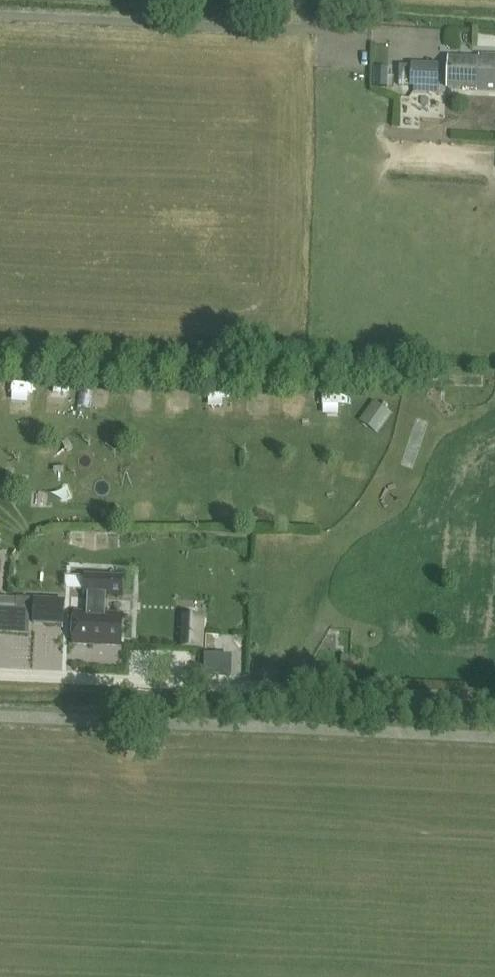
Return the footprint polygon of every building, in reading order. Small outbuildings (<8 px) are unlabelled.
[(480,55),(480,57),(448,56),(447,87),(466,88),(466,90),(494,91),(494,55),(480,55)] [(398,86),(419,86),(439,87),(440,64),(411,63),(411,66),(399,66),(398,86)] [(52,400),(71,400),(71,381),(52,380),(52,400)] [(173,385),(173,399),(193,399),(193,386),(173,385)] [(250,387),(250,418),(270,418),(271,388),(250,387)] [(290,391),(289,413),(304,413),(305,391),(290,391)] [(123,613),(106,612),(106,596),(124,597),(125,577),(86,575),(85,595),(90,595),(89,611),(75,611),(74,643),(122,646),(123,613)] [(29,628),(31,599),(18,598),(18,607),(0,606),(0,627),(29,628)] [(34,623),(64,625),(66,601),(36,599),(34,623)]
